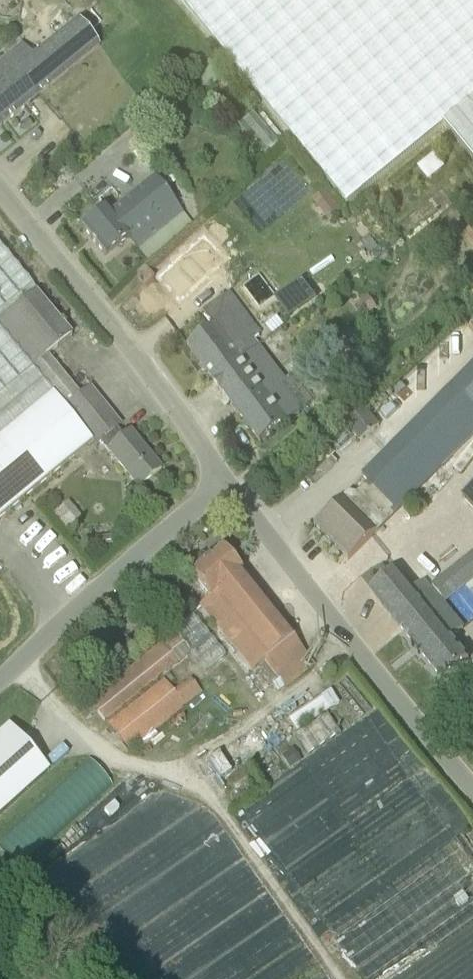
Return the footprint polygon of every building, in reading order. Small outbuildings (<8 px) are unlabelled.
[(460,0),(179,0),(293,139),(460,0)] [(293,139),(347,206),(444,127),(472,162),(472,0),(460,0),(293,139)] [(4,81),(0,84),(0,128),(99,47),(77,21),(33,57),(23,45),(0,64),(0,76),(4,81)] [(105,257),(129,237),(139,249),(182,213),(155,178),(111,214),(107,209),(82,229),(105,257)] [(311,203),(330,220),(340,208),(322,191),(311,203)] [(92,442),(79,428),(105,407),(89,388),(80,396),(48,356),(72,336),(35,293),(37,292),(7,256),(0,247),(0,519),(92,442)] [(184,257),(173,267),(194,291),(206,280),(184,257)] [(144,268),(137,275),(146,285),(154,278),(144,268)] [(188,347),(213,381),(259,347),(254,340),(260,335),(229,293),(203,313),(214,327),(188,347)] [(368,296),(356,306),(366,318),(378,309),(368,296)] [(213,381),(230,403),(274,369),(259,347),(213,381)] [(363,478),(369,484),(358,495),(349,492),(315,527),(349,561),(472,435),(472,367),(363,478)] [(260,443),(300,413),(278,385),(283,381),(274,369),(230,403),(260,443)] [(362,403),(342,419),(360,443),(380,427),(362,403)] [(79,428),(92,442),(103,455),(107,451),(138,490),(161,470),(130,432),(123,439),(116,430),(120,426),(105,407),(79,428)] [(462,500),(472,511),(472,489),(462,500)] [(56,513),(54,511),(49,514),(65,535),(78,525),(64,507),(56,513)] [(200,606),(252,671),(265,661),(293,638),(222,548),(190,574),(210,598),(200,606)] [(443,681),(469,660),(451,638),(463,628),(424,581),(413,590),(396,571),(370,592),(443,681)] [(89,702),(90,703),(105,722),(190,654),(205,673),(226,657),(193,616),(89,702)] [(164,679),(108,724),(129,752),(202,693),(190,678),(173,691),(164,679)] [(288,721),(297,734),(340,705),(331,692),(288,721)] [(295,738),(309,758),(342,734),(327,715),(295,738)] [(0,734),(0,816),(47,772),(7,728),(0,734)] [(292,749),(281,757),(290,771),(302,763),(292,749)] [(0,841),(0,850),(17,868),(110,784),(88,761),(0,841)]
